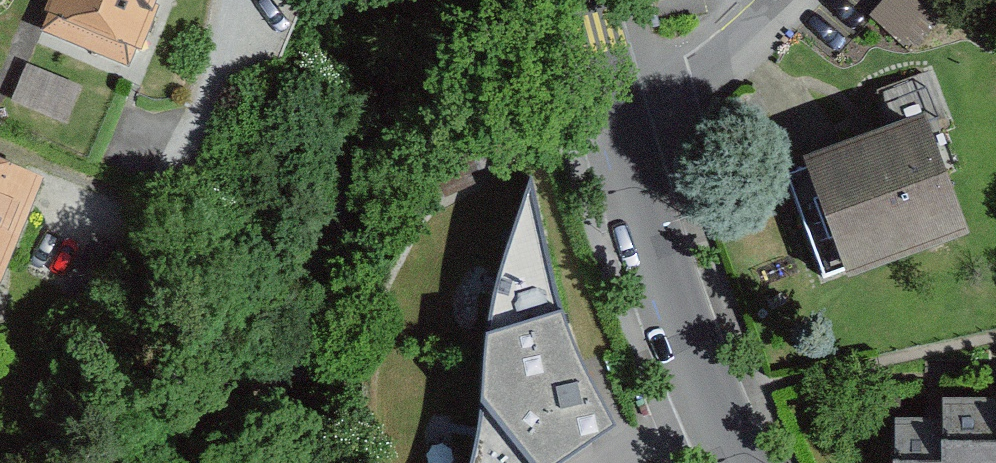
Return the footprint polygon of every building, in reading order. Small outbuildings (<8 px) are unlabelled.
[(46,34),(131,66),(156,0),(59,0),(46,34)] [(945,0),(891,0),(878,15),(919,51),(955,10),(945,0)] [(33,72),(18,112),(73,134),(89,94),(33,72)] [(966,234),(927,121),(823,157),(793,167),(832,280),(966,234)] [(563,261),(542,157),(535,157),(505,250),(488,298),(482,395),(467,462),(586,462),(640,429),(593,351),(563,261)] [(0,174),(0,294),(7,297),(49,194),(0,174)] [(950,462),(995,462),(995,406),(951,406),(950,428),(950,462)] [(950,428),(901,428),(901,462),(950,462),(950,428)]
